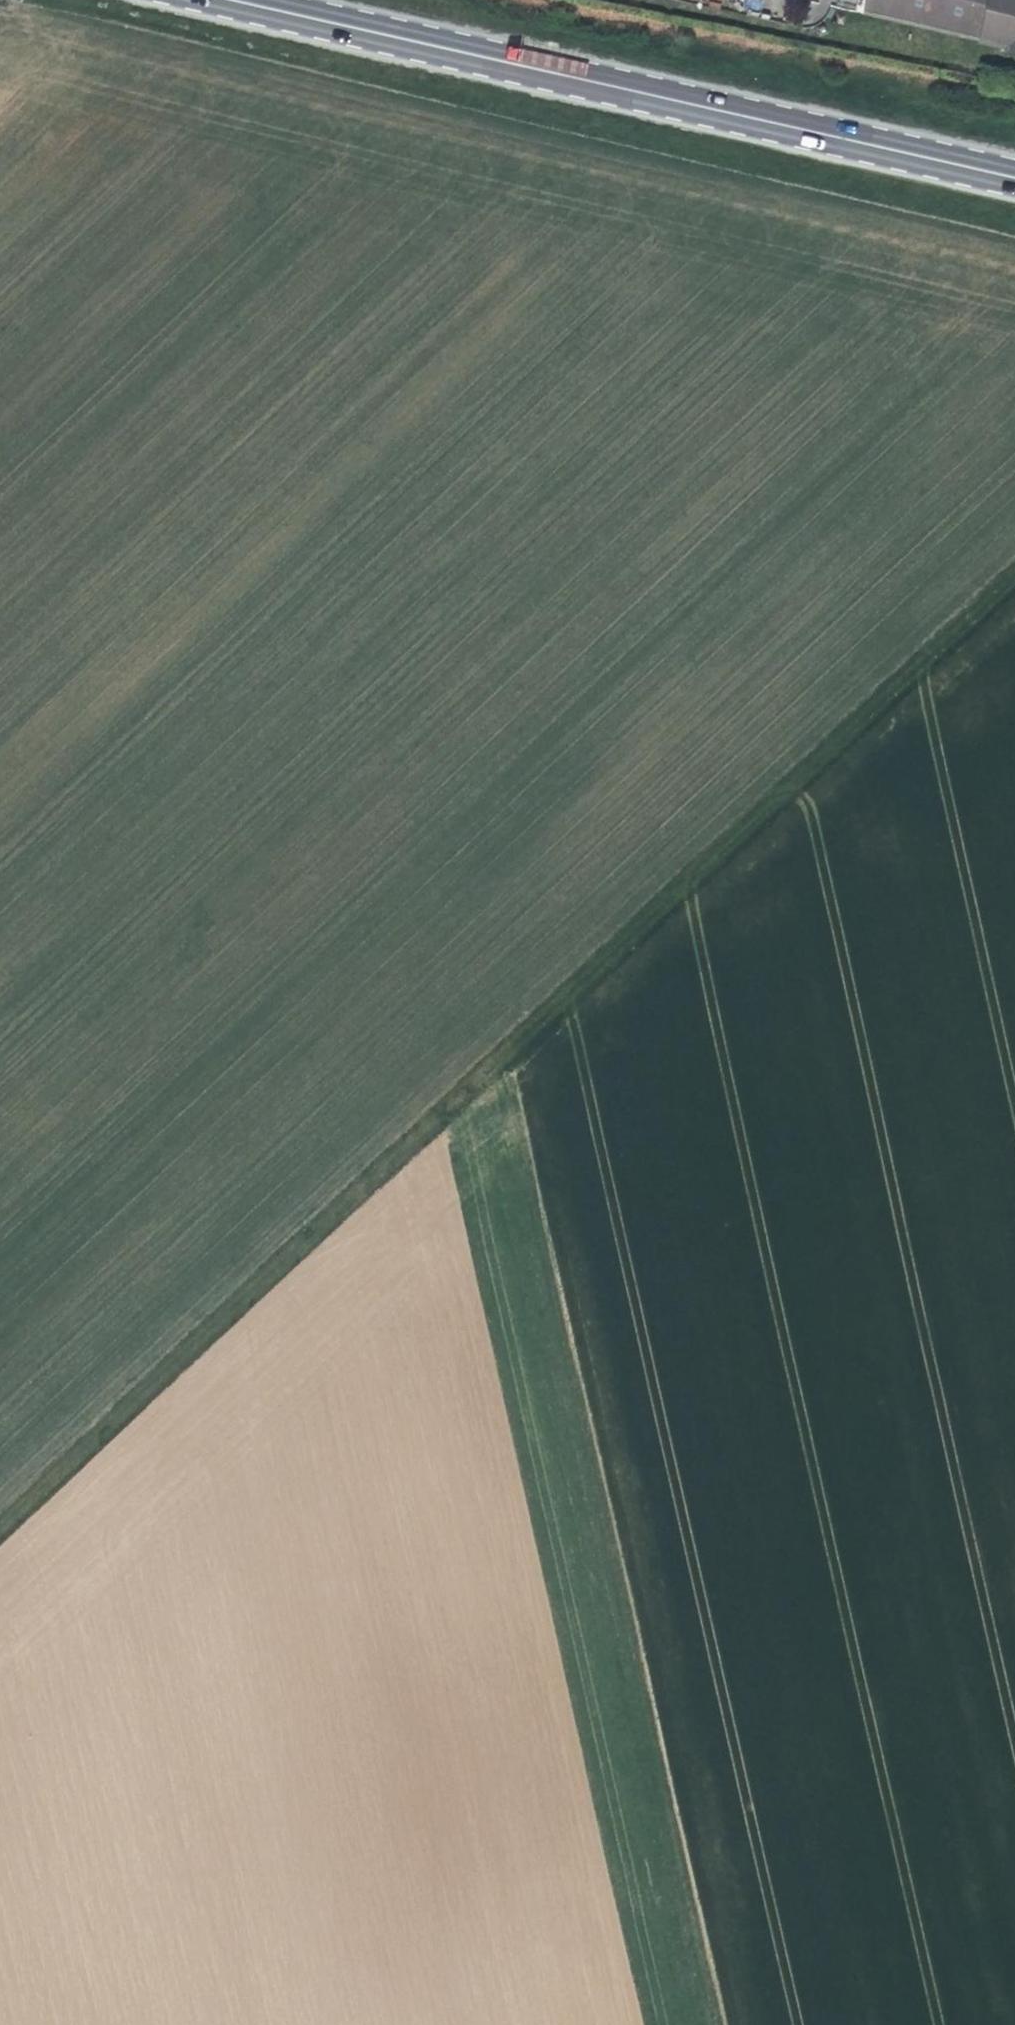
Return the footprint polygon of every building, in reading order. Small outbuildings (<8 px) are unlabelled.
[(864,17),(1014,53),(1014,0),(868,0),(864,17)]
